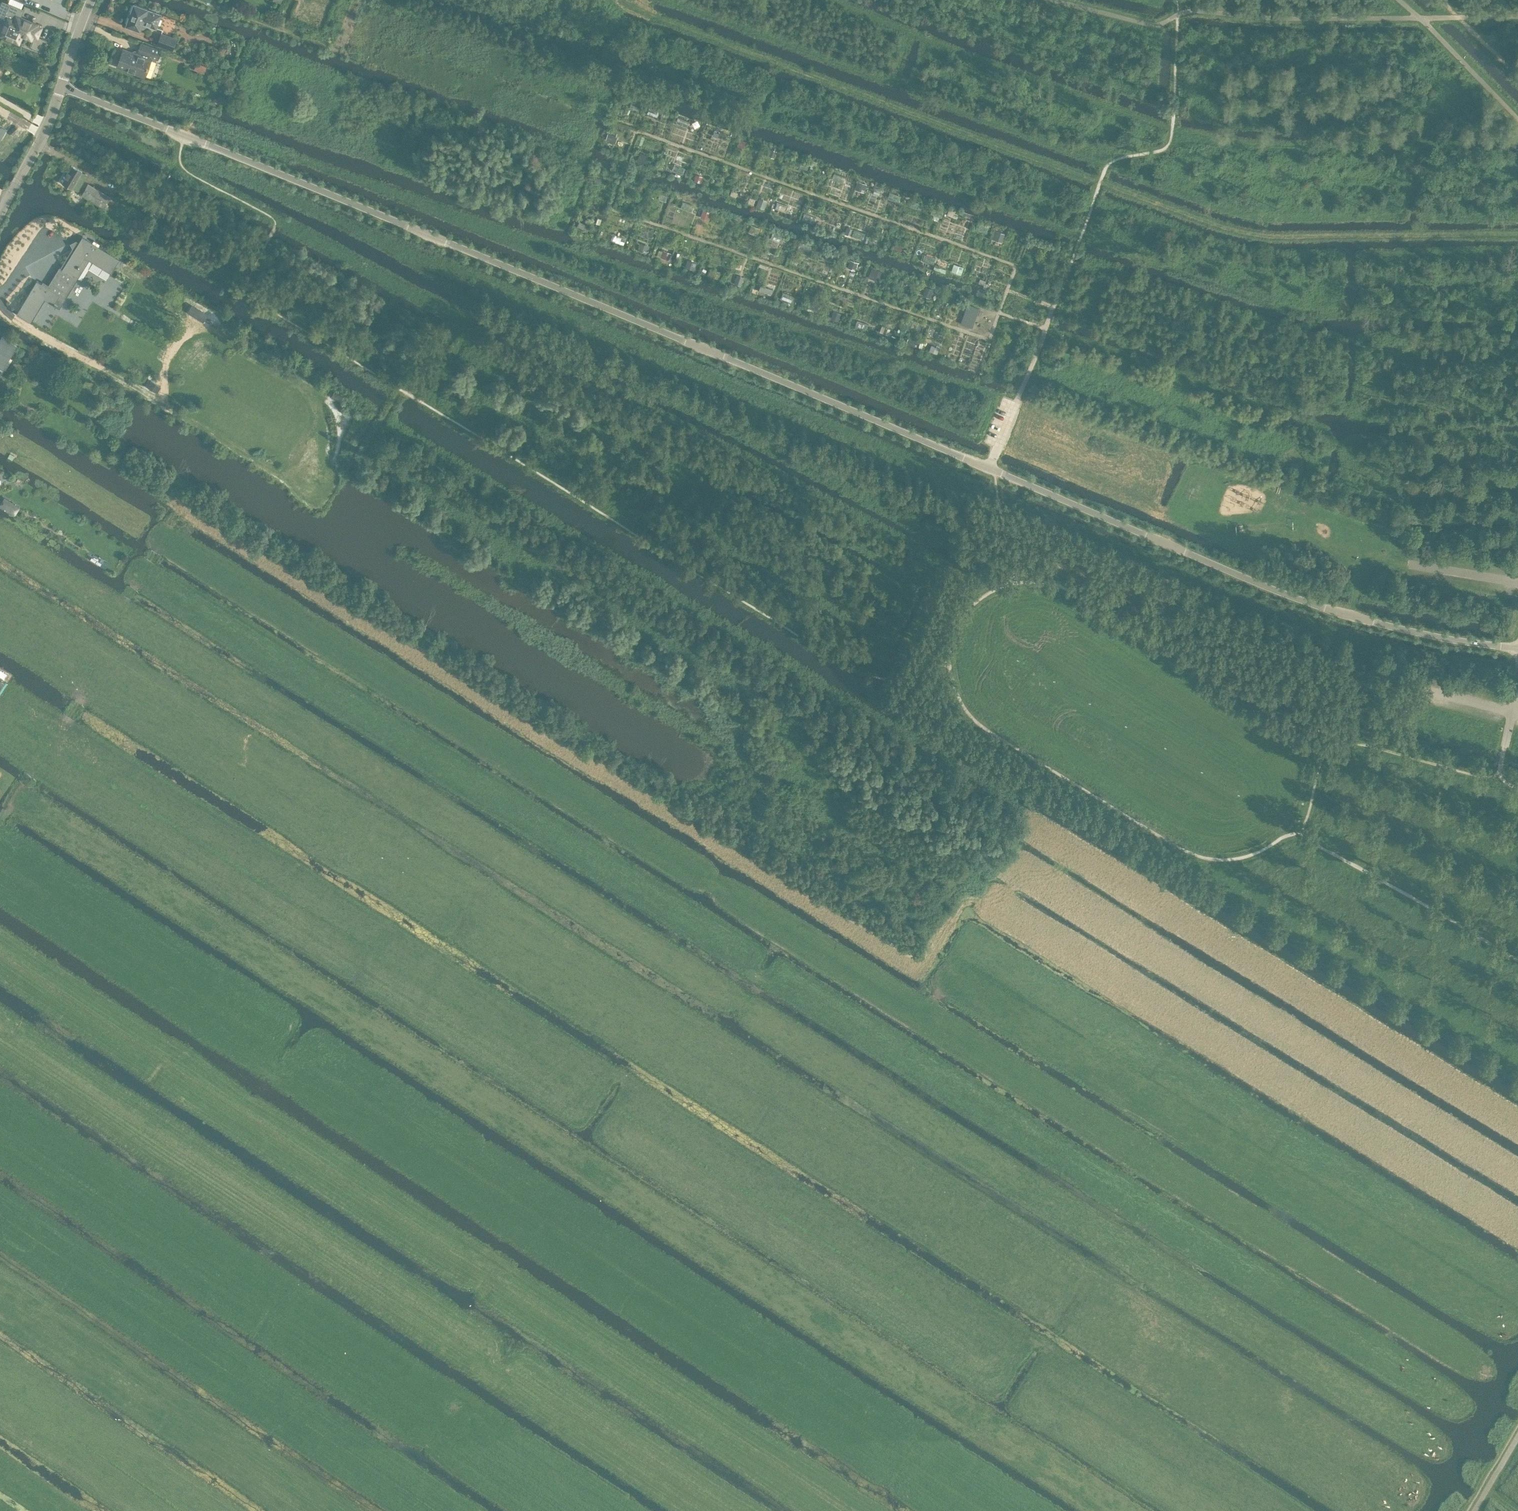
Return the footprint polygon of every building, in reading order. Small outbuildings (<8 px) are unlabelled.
[(0,5),(0,13),(3,15),(7,17),(3,26),(0,34),(19,42),(22,35),(31,39),(33,34),(37,36),(41,27),(37,25),(37,24),(20,17),(23,9),(8,3),(2,0),(0,5)] [(147,8),(134,3),(126,24),(140,28),(140,27),(142,27),(144,27),(145,26),(146,25),(147,24),(156,27),(160,14),(147,9),(147,8)] [(157,44),(173,50),(177,38),(161,33),(157,44)] [(158,58),(161,50),(141,43),(138,51),(137,54),(123,48),(117,65),(145,76),(151,59),(148,57),(148,55),(158,58)] [(196,62),(193,69),(201,72),(203,64),(196,62)] [(87,174),(82,171),(72,165),(62,182),(72,188),(73,187),(78,190),(87,174)] [(81,194),(104,207),(110,196),(88,183),(81,194)] [(37,280),(17,312),(30,321),(45,298),(59,307),(77,276),(89,258),(103,267),(99,272),(107,277),(111,272),(119,258),(82,235),(57,277),(50,288),(37,280)] [(960,323),(972,327),(979,308),(967,303),(960,323)] [(187,312),(203,321),(208,313),(192,304),(187,312)] [(1,369),(16,344),(2,336),(0,340),(0,368),(1,369)] [(74,383),(81,387),(86,380),(78,375),(74,383)] [(161,386),(150,380),(147,387),(157,393),(161,386)] [(9,499),(3,507),(15,515),(20,506),(9,499)]
